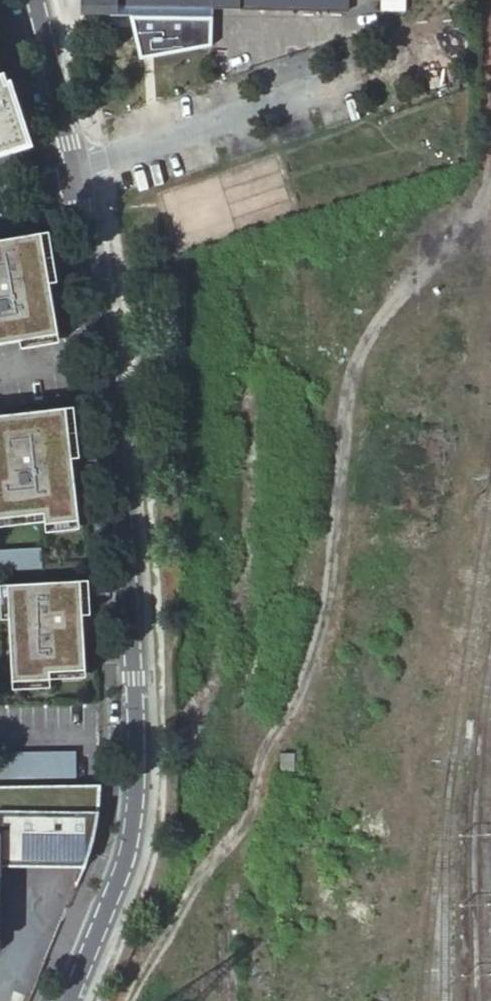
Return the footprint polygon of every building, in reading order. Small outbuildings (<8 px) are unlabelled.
[(96,0),(81,0),(81,15),(175,17),(212,18),(212,10),(205,9),(175,9),(95,8),(96,0)] [(95,8),(175,9),(205,9),(212,10),(348,12),(348,0),(96,0),(95,8)] [(380,9),(403,9),(403,0),(380,0),(380,9)] [(34,145),(14,79),(11,80),(8,71),(0,74),(0,157),(34,145)] [(187,246),(227,234),(228,169),(162,190),(162,197),(177,246),(187,246)] [(21,341),(58,335),(44,234),(0,240),(0,344),(21,341)] [(58,335),(21,341),(22,349),(60,343),(58,335)] [(0,415),(0,517),(43,513),(44,524),(77,520),(65,408),(0,415)] [(44,524),(43,513),(0,517),(0,528),(44,524)] [(77,520),(44,524),(45,532),(78,528),(77,520)] [(0,548),(0,569),(42,567),(41,546),(0,548)] [(80,580),(7,584),(9,618),(12,680),(50,678),(49,671),(84,669),(80,580)] [(7,584),(0,584),(0,601),(1,618),(9,618),(7,584)] [(49,671),(50,678),(85,677),(84,669),(49,671)] [(50,678),(12,680),(12,688),(50,686),(50,678)] [(0,756),(0,779),(76,777),(75,754),(0,756)] [(2,954),(1,870),(84,868),(86,863),(91,851),(94,840),(97,828),(99,815),(100,803),(100,791),(100,785),(0,789),(0,954),(2,954)]
